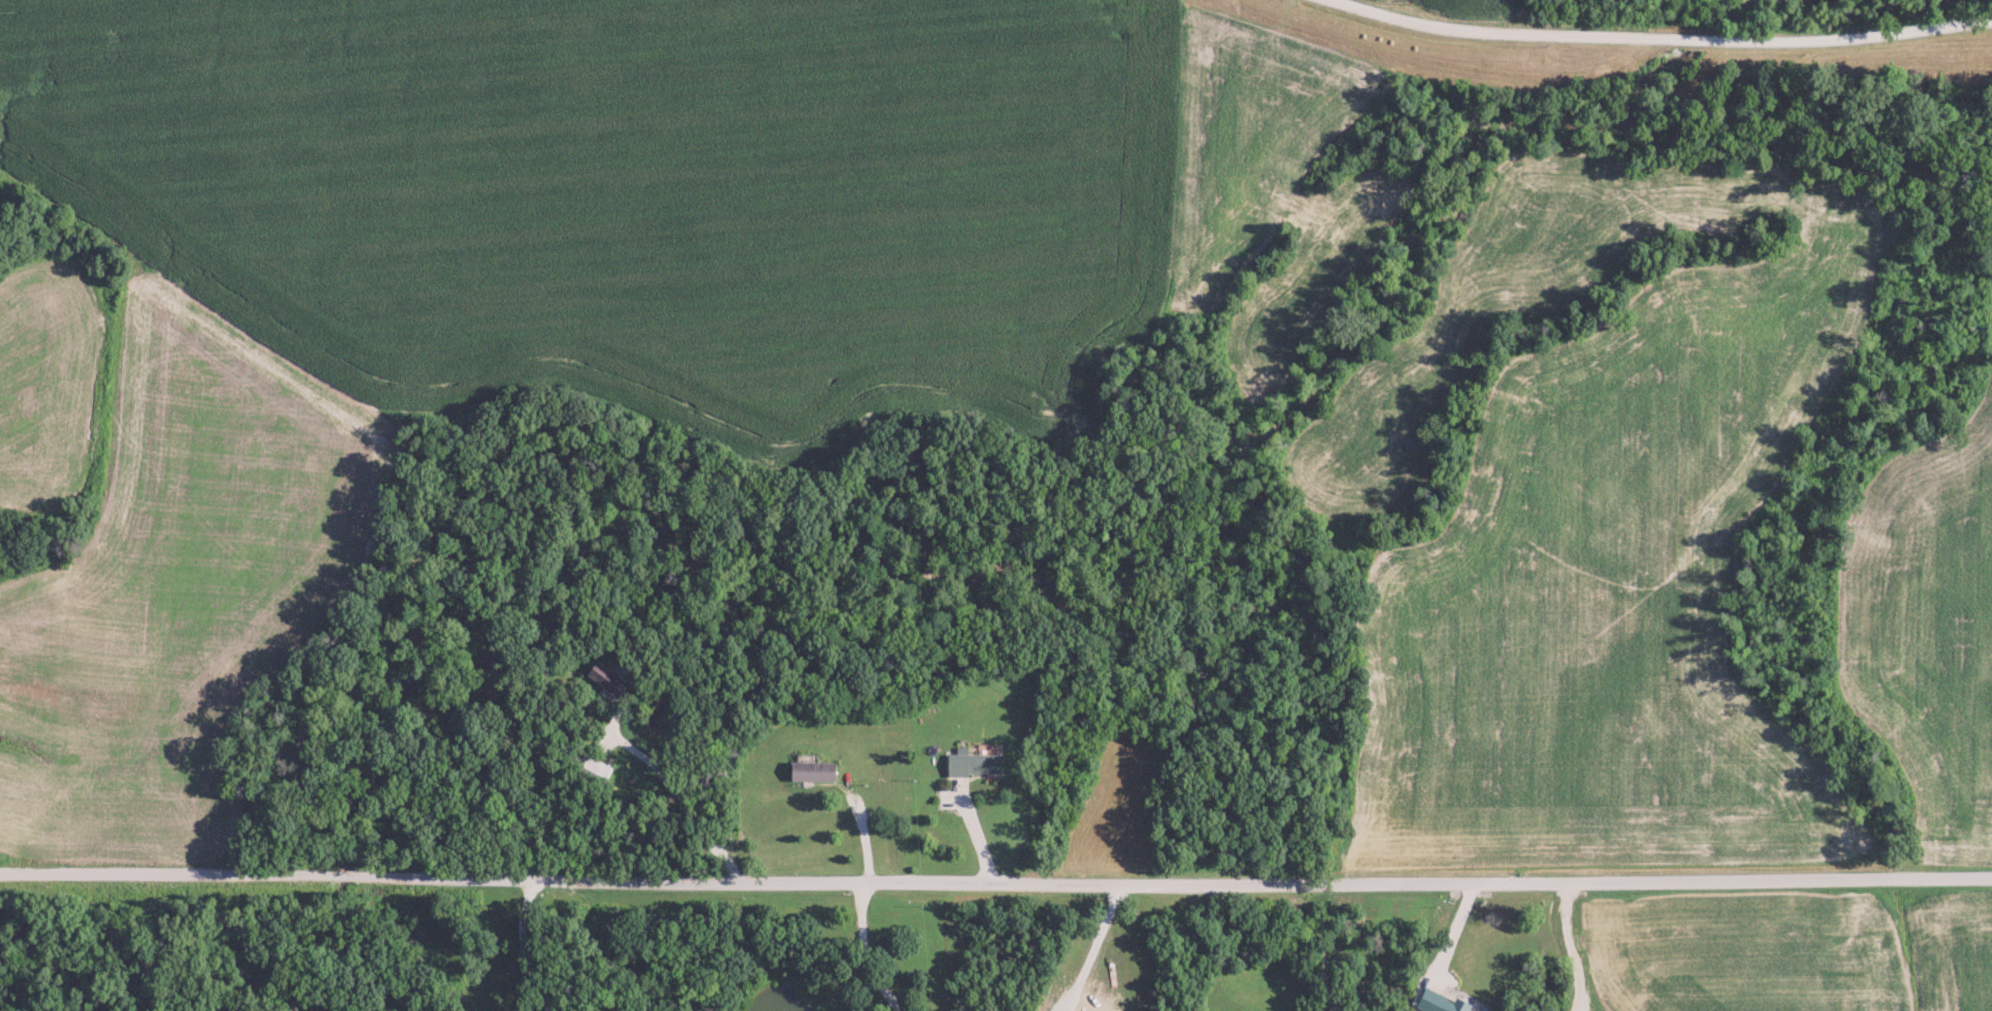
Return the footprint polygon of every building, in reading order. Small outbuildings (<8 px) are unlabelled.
[(635,681),(599,660),(590,676),(625,697),(635,681)] [(970,753),(971,747),(960,747),(959,754),(951,754),(951,775),(971,776),(971,772),(1007,773),(1007,754),(970,753)] [(607,787),(615,765),(589,756),(582,778),(607,787)] [(840,781),(841,762),(797,761),(796,780),(840,781)] [(1475,1003),(1459,997),(1458,1000),(1427,987),(1418,1008),(1425,1010),(1472,1010),(1475,1003)]
